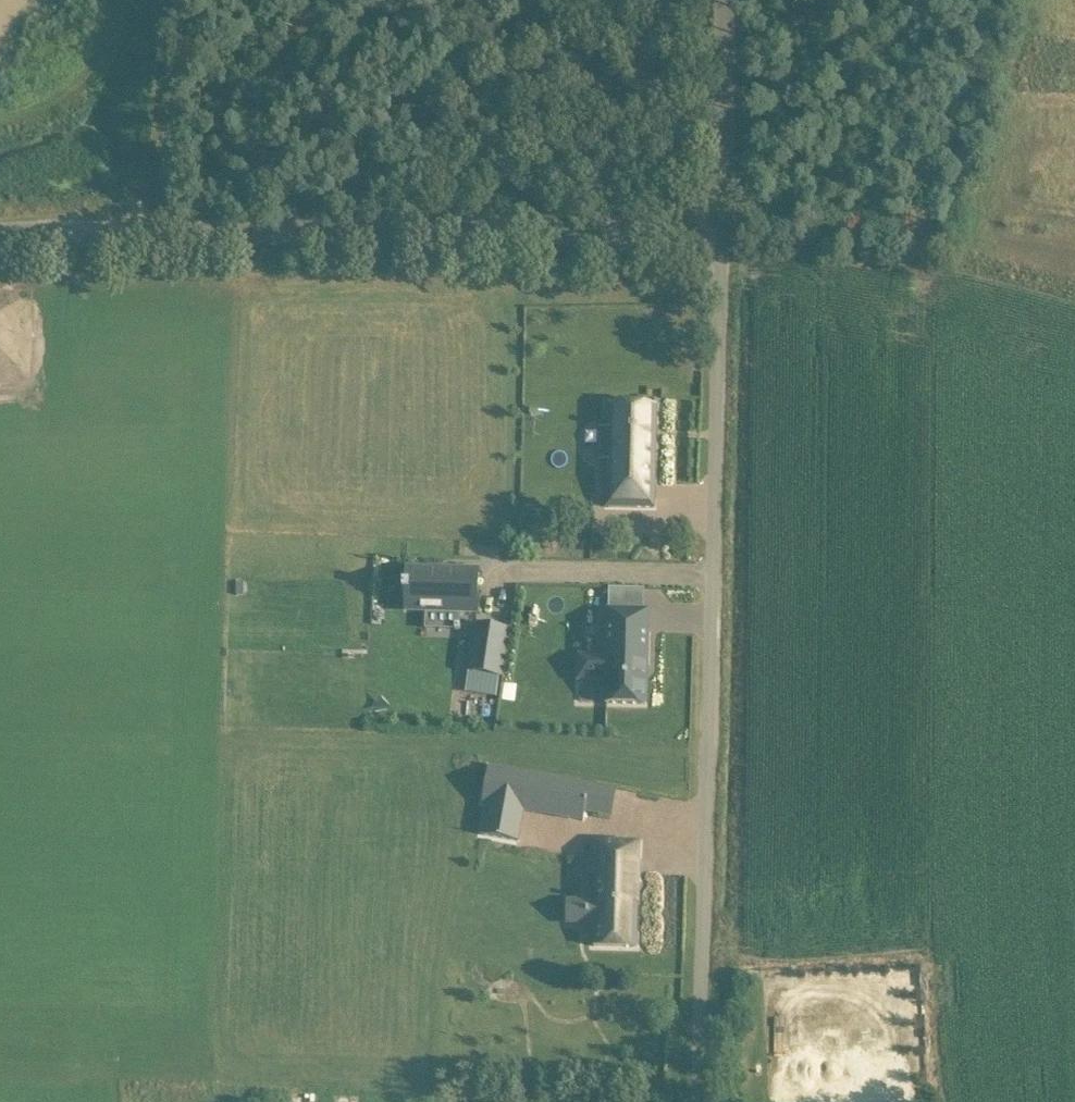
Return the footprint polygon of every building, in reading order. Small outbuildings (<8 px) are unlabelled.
[(609,404),(607,508),(655,509),(657,405),(609,404)] [(479,572),(407,570),(407,586),(404,586),(404,594),(407,594),(406,611),(478,613),(479,572)] [(648,612),(609,611),(608,657),(603,657),(602,680),(607,680),(607,704),(646,705),(647,677),(644,677),(644,664),(647,664),(648,612)] [(508,631),(476,626),(469,671),(501,676),(508,631)] [(504,679),(501,699),(515,701),(518,681),(504,679)] [(487,804),(482,835),(519,842),(524,811),(584,821),(591,784),(489,766),(483,803),(487,804)] [(588,854),(588,876),(596,876),(595,902),(590,902),(590,911),(588,911),(588,915),(590,915),(590,924),(595,924),(594,947),(637,948),(639,844),(616,843),(616,840),(593,839),(593,854),(588,854)]
